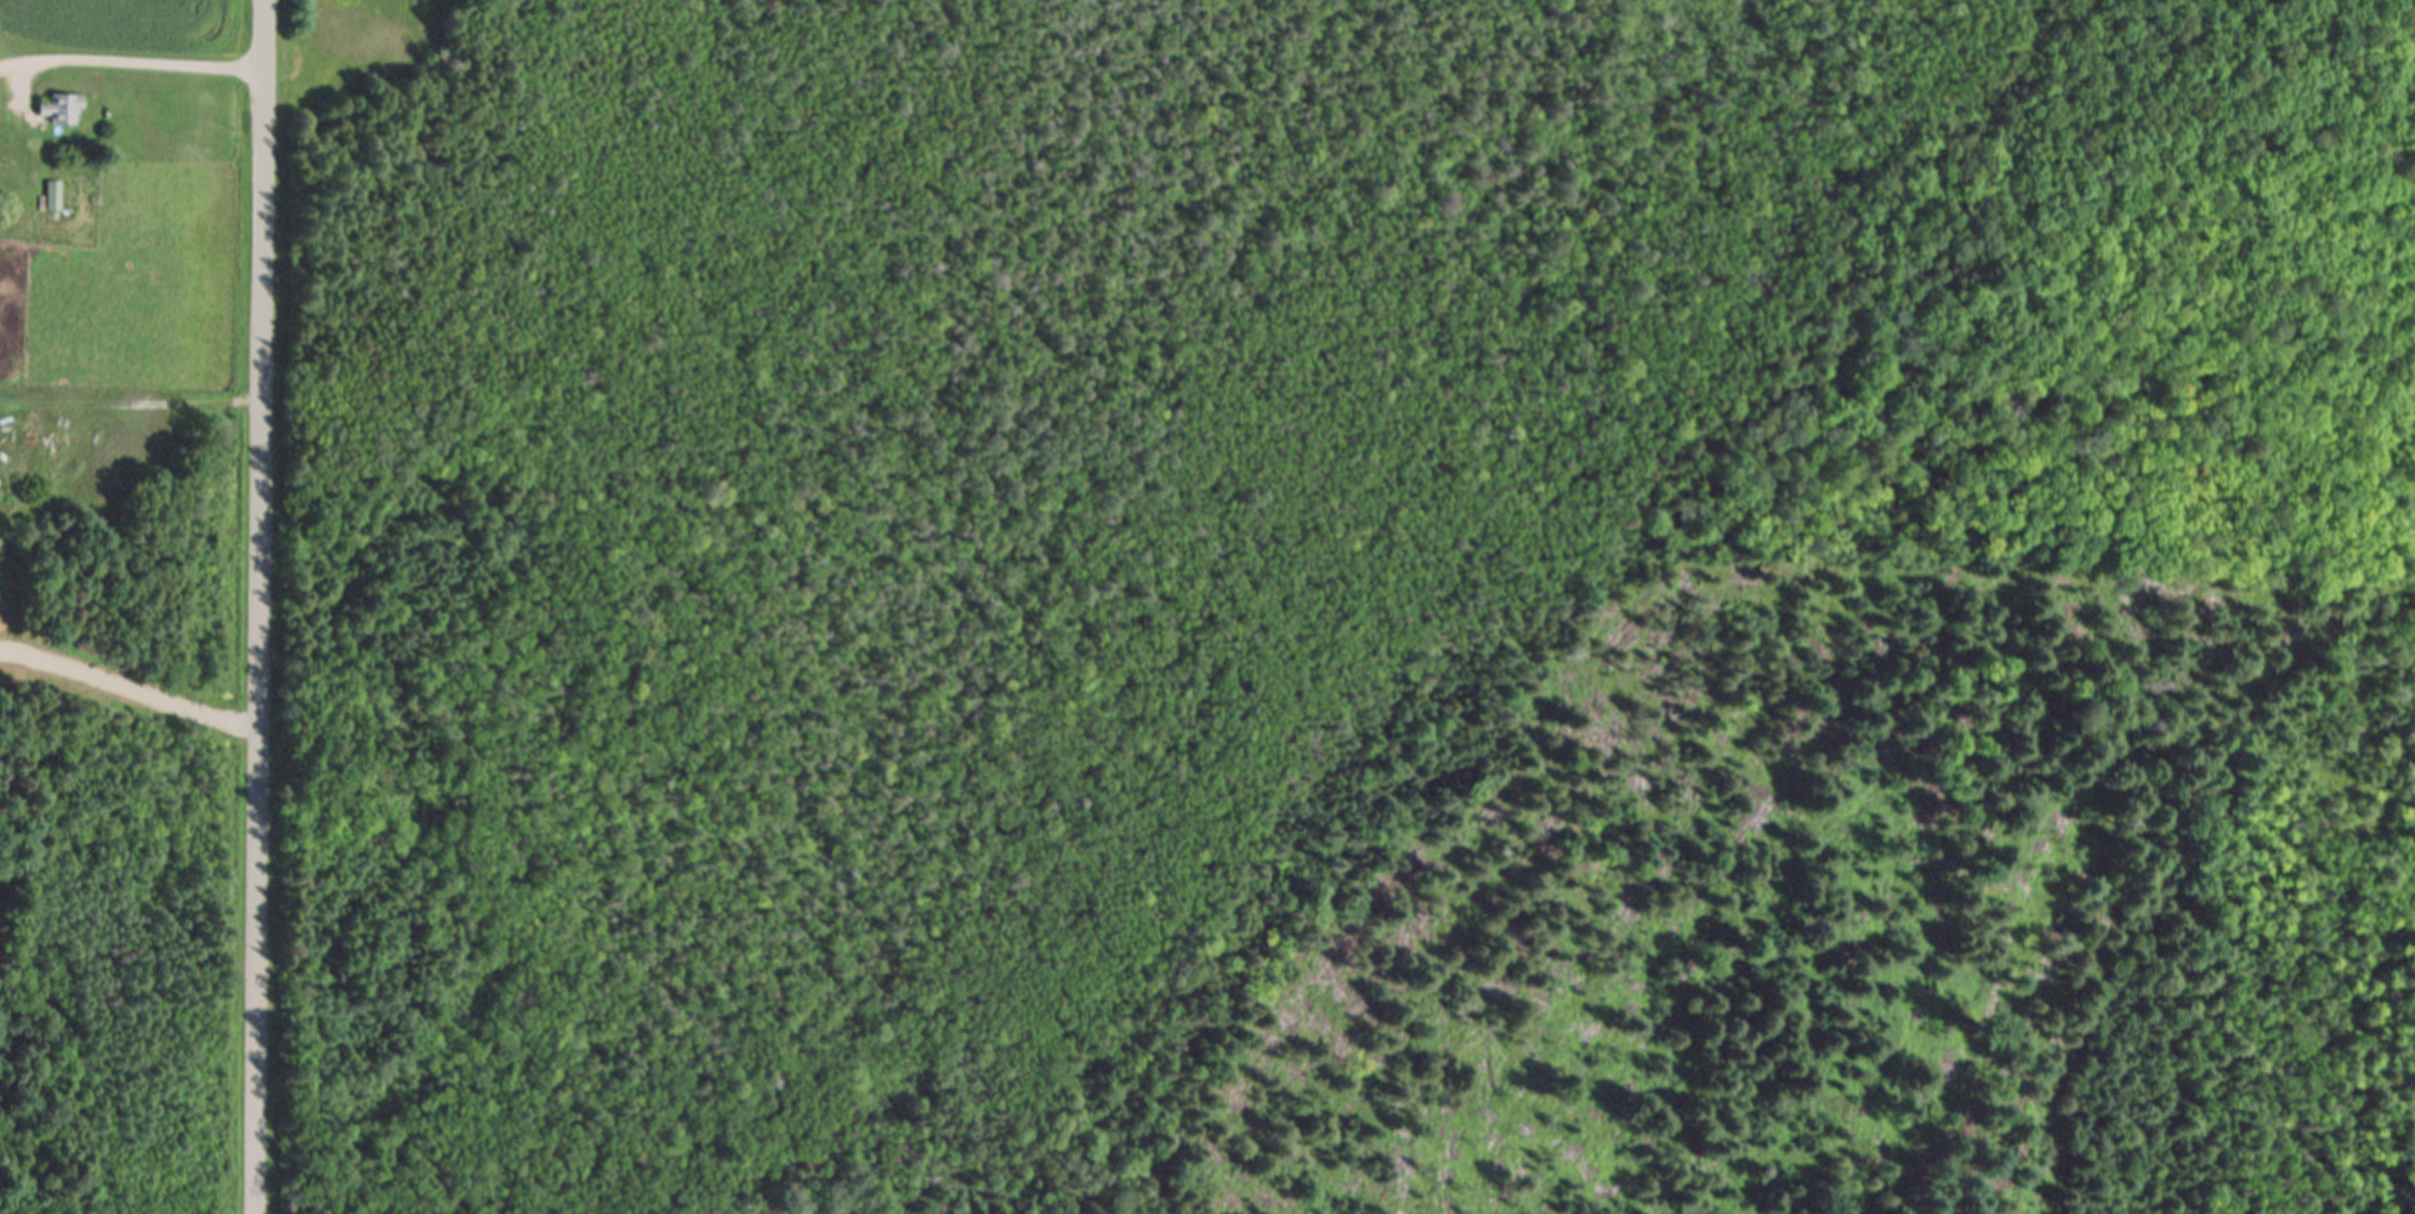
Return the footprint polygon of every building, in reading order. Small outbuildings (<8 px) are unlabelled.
[(78,95),(36,95),(36,122),(78,122),(78,95)] [(45,209),(57,209),(58,182),(46,182),(45,209)]
